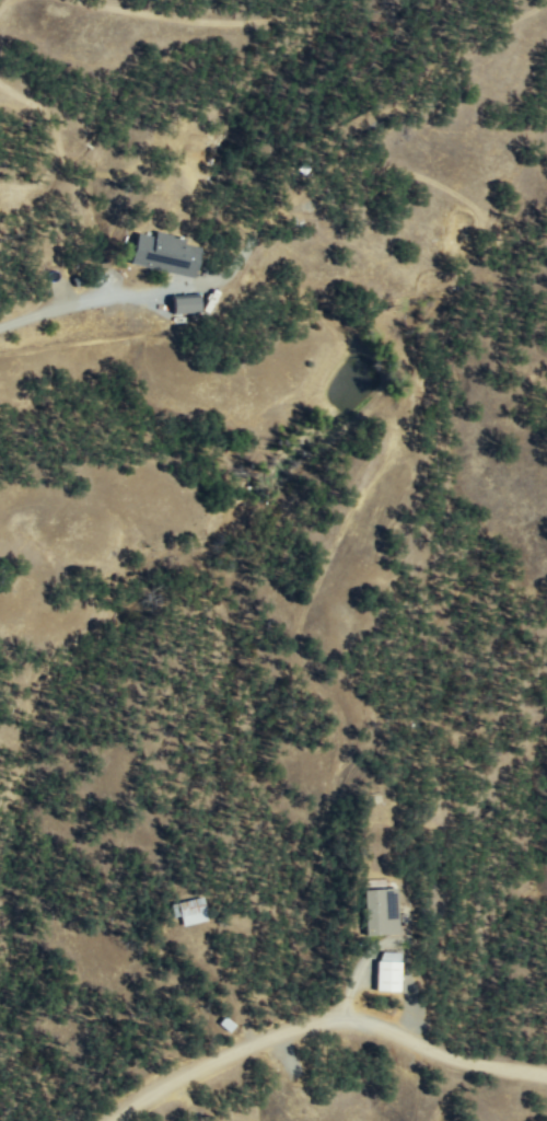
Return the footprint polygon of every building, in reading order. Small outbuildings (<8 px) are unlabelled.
[(196,277),(202,247),(185,244),(187,237),(157,232),(156,236),(137,233),(131,265),(196,277)] [(201,312),(200,294),(173,295),(174,313),(201,312)] [(368,885),(369,933),(402,932),(401,885),(368,885)] [(177,915),(185,914),(186,922),(211,919),(208,895),(175,899),(177,915)] [(381,988),(403,989),(405,949),(382,949),(381,988)]
